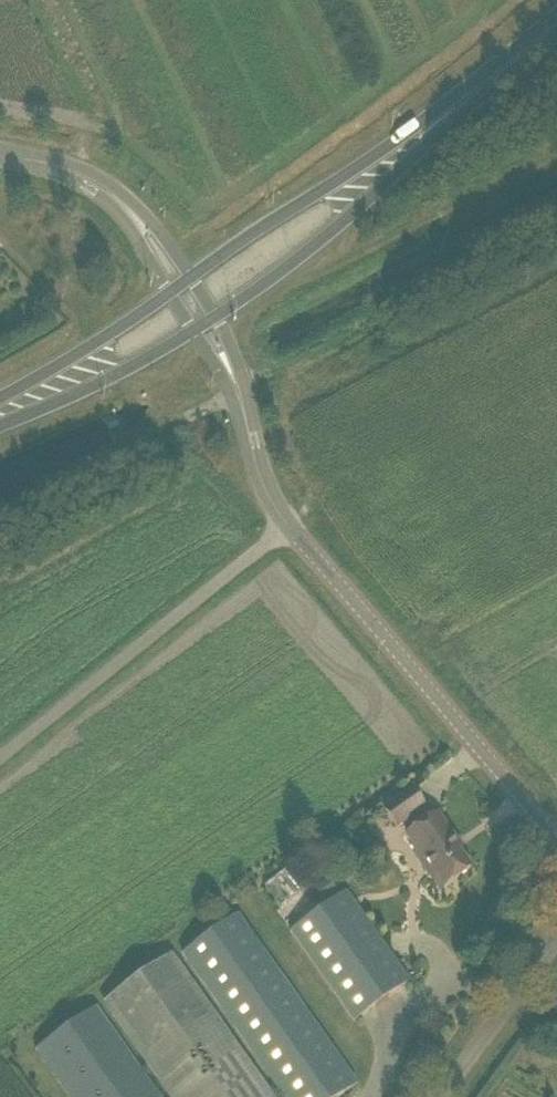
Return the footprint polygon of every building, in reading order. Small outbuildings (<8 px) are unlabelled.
[(397,828),(424,809),(412,792),(385,812),(397,828)] [(421,862),(441,891),(470,870),(451,843),(455,841),(437,816),(407,837),(424,860),(421,862)] [(345,893),(344,894),(291,931),(355,1022),(409,983),(345,893)] [(284,1096),(341,1096),(357,1086),(237,916),(183,954),(284,1096)] [(170,956),(105,1002),(172,1096),(270,1096),(170,956)] [(71,1096),(158,1096),(95,1008),(37,1049),(71,1096)]
